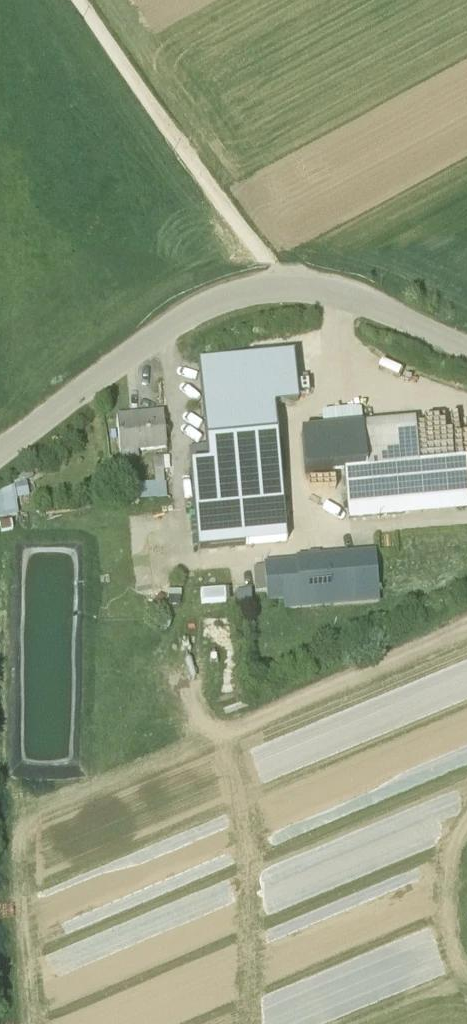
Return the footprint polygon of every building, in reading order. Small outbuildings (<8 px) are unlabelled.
[(291,370),(197,378),(204,456),(268,450),(275,450),(273,423),(296,421),(291,370)] [(320,429),(322,446),(361,442),(359,425),(320,429)] [(162,426),(116,431),(119,467),(137,465),(165,462),(162,426)] [(413,438),(361,442),(364,482),(380,481),(417,477),(414,449),(413,438)] [(300,447),(303,488),(343,484),(346,518),(466,507),(466,503),(464,473),(417,477),(380,481),(364,482),(361,442),(322,446),(300,447)] [(204,456),(187,458),(197,562),(278,554),(268,450),(204,456)] [(137,465),(119,467),(120,475),(138,473),(137,465)] [(163,472),(151,473),(153,498),(165,497),(163,472)] [(18,528),(15,502),(0,504),(0,530),(18,528)] [(295,573),(295,576),(263,579),(266,615),(283,614),(322,611),(377,607),(374,567),(295,573)]
